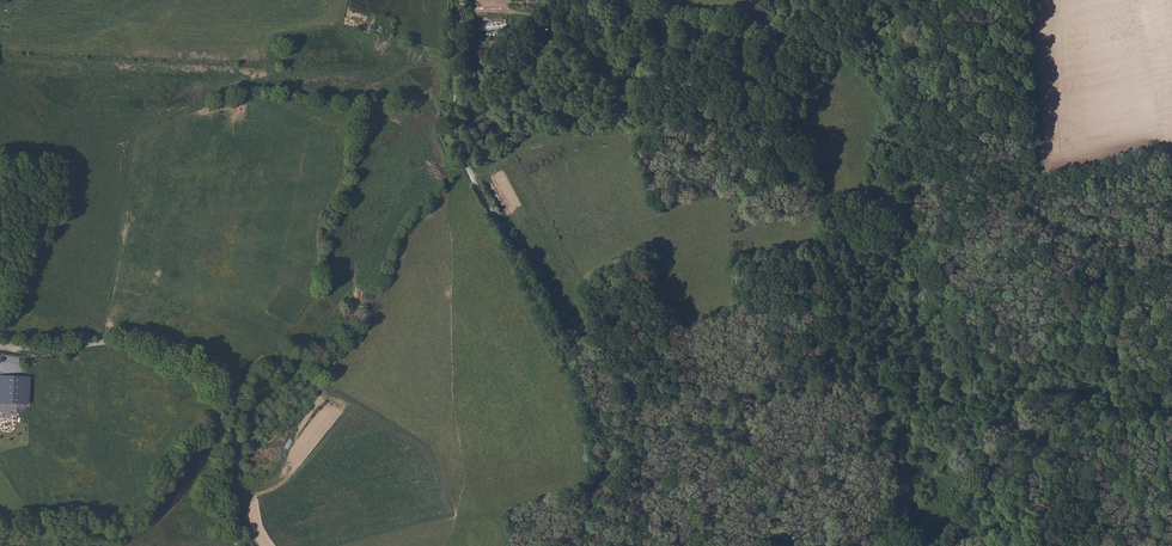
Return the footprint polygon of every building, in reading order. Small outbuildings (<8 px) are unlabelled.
[(15,394),(18,379),(0,376),(0,391),(15,394)] [(15,394),(27,396),(29,381),(18,379),(15,394)] [(13,405),(15,394),(0,391),(0,403),(13,405)] [(13,405),(25,407),(27,396),(15,394),(13,405)]
